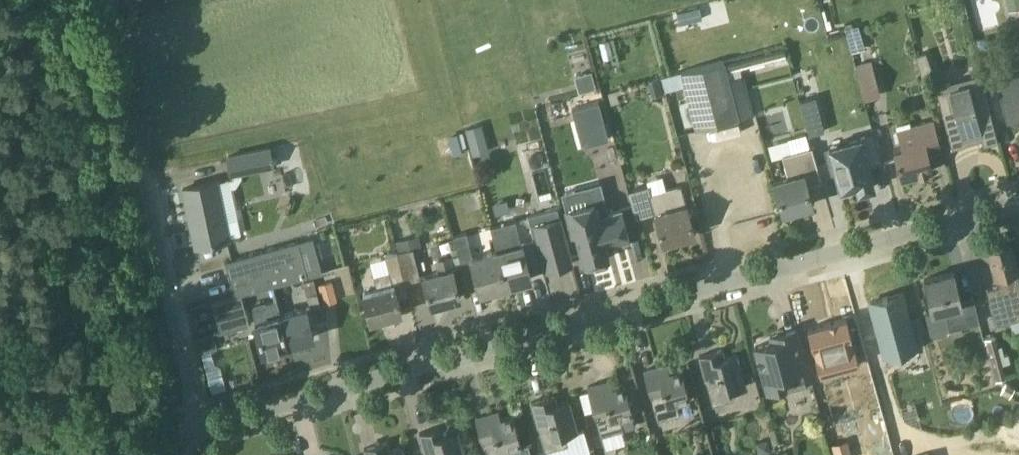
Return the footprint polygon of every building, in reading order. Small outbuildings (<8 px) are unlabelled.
[(1018,10),(1018,0),(1006,0),(1008,12),(1018,10)] [(783,45),(724,61),(727,72),(741,68),(787,56),(783,45)] [(922,82),(932,73),(925,52),(915,55),(922,82)] [(724,61),(679,72),(697,130),(739,119),(729,80),(727,72),(724,61)] [(867,97),(880,93),(872,62),(859,66),(867,97)] [(741,68),(727,72),(729,80),(743,76),(741,68)] [(574,88),(591,85),(588,69),(571,72),(574,88)] [(934,83),(952,148),(966,144),(966,143),(981,139),(983,145),(998,141),(979,71),(934,83)] [(995,80),(1007,122),(1018,118),(1018,73),(995,80)] [(660,77),(653,79),(657,95),(663,93),(664,93),(660,77)] [(816,97),(800,101),(809,134),(825,130),(816,97)] [(609,138),(599,101),(572,108),(582,145),(609,138)] [(898,162),(902,178),(933,170),(929,154),(942,150),(934,120),(911,126),(910,121),(896,125),(902,147),(894,149),(897,159),(895,159),(896,162),(898,162)] [(860,189),(869,187),(868,182),(875,180),(868,158),(881,155),(874,132),(849,138),(852,148),(827,155),(831,170),(835,168),(841,188),(858,184),(860,189)] [(791,153),(783,155),(789,177),(775,181),(783,212),(812,204),(807,185),(822,181),(812,147),(810,147),(807,135),(788,140),(791,153)] [(487,139),(470,143),(473,155),(490,151),(487,139)] [(269,148),(228,156),(231,175),(273,166),(269,148)] [(190,222),(194,221),(199,246),(230,239),(218,181),(183,188),(190,222)] [(636,219),(655,213),(663,242),(695,233),(687,204),(687,205),(681,185),(651,194),(649,185),(628,191),(636,219)] [(594,202),(565,210),(572,235),(577,233),(586,264),(611,257),(608,246),(629,240),(620,209),(597,215),(594,202)] [(547,270),(573,263),(561,218),(535,225),(547,270)] [(491,227),(497,251),(506,285),(532,279),(529,268),(541,265),(538,253),(535,241),(522,244),(515,220),(491,227)] [(481,292),(506,285),(497,251),(473,257),(467,233),(455,236),(465,274),(475,272),(481,292)] [(411,238),(396,241),(399,251),(413,248),(411,238)] [(298,241),(225,261),(235,296),(307,275),(298,241)] [(996,276),(998,285),(987,288),(996,324),(1018,318),(1018,277),(1010,243),(988,249),(996,276)] [(398,252),(404,277),(405,282),(421,278),(413,248),(399,251),(398,252)] [(404,277),(398,252),(385,255),(390,271),(374,276),(377,288),(363,292),(371,321),(402,313),(394,283),(393,284),(392,280),(404,277)] [(423,277),(431,305),(460,298),(453,269),(452,269),(449,257),(437,260),(440,272),(423,277)] [(973,296),(961,299),(954,271),(924,279),(932,312),(945,309),(950,329),(980,322),(973,296)] [(324,304),(337,301),(331,281),(319,284),(324,304)] [(317,292),(307,295),(310,308),(320,306),(317,292)] [(221,332),(250,324),(242,294),(213,302),(221,332)] [(903,294),(868,304),(884,361),(918,351),(903,294)] [(277,300),(277,299),(253,306),(257,321),(256,322),(263,350),(289,343),(281,315),(277,300)] [(306,308),(281,315),(289,343),(314,337),(306,308)] [(847,316),(810,326),(822,371),(859,360),(847,316)] [(755,347),(767,391),(811,379),(797,329),(770,337),(772,342),(755,347)] [(985,338),(996,381),(1006,378),(1002,365),(997,347),(994,335),(985,338)] [(197,340),(201,352),(217,348),(214,336),(197,340)] [(699,356),(712,405),(735,399),(732,389),(745,385),(737,355),(724,358),(722,350),(699,356)] [(667,365),(644,371),(657,421),(680,414),(677,404),(690,400),(681,370),(669,373),(667,365)] [(610,381),(587,387),(601,436),(623,430),(620,420),(633,416),(625,385),(612,389),(610,381)] [(1006,383),(1001,392),(1010,396),(1014,387),(1006,383)] [(812,388),(788,393),(792,412),(816,407),(812,388)] [(554,396),(531,402),(545,452),(567,445),(564,435),(577,432),(569,401),(557,404),(554,396)] [(528,445),(522,447),(513,416),(501,420),(498,411),(475,418),(486,454),(531,454),(528,445)] [(425,454),(464,454),(457,432),(445,435),(443,427),(419,433),(425,454)] [(756,442),(758,454),(771,452),(768,439),(756,442)] [(847,440),(832,444),(835,454),(851,454),(847,440)] [(364,449),(366,454),(404,454),(402,447),(390,450),(387,442),(364,449)]
